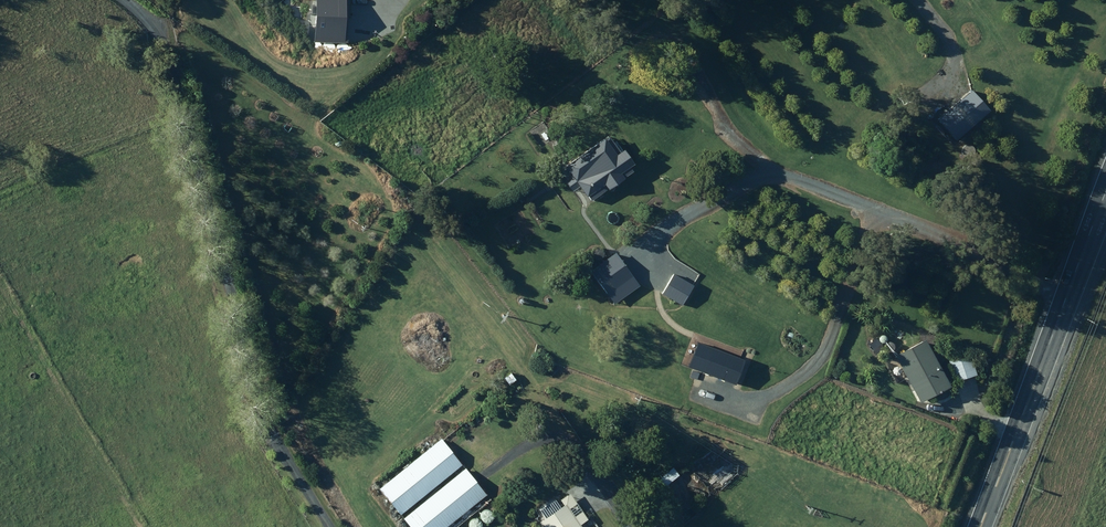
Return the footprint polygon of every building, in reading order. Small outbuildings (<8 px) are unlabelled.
[(314,28),(343,29),(344,0),(315,0),(314,28)] [(632,163),(636,159),(625,144),(621,147),(610,133),(607,135),(606,134),(567,163),(574,173),(566,179),(574,189),(582,184),(592,198),(635,167),(632,163)] [(379,198),(373,202),(376,206),(382,202),(379,198)] [(641,284),(617,250),(591,268),(615,302),(641,284)] [(664,292),(683,304),(696,283),(678,270),(664,292)] [(476,299),(470,304),(474,310),(481,305),(476,299)] [(500,346),(508,340),(498,327),(491,333),(500,346)] [(927,335),(897,351),(922,399),(952,383),(927,335)] [(878,337),(869,341),(877,356),(886,351),(878,337)] [(971,352),(950,359),(957,380),(978,373),(971,352)] [(512,371),(506,376),(511,383),(518,379),(512,371)] [(443,437),(380,486),(401,513),(463,463),(443,437)] [(673,465),(659,477),(666,485),(680,473),(673,465)] [(405,516),(413,526),(445,526),(488,493),(467,467),(405,516)] [(545,526),(584,526),(581,523),(589,517),(571,491),(562,498),(565,503),(541,520),(545,526)]
